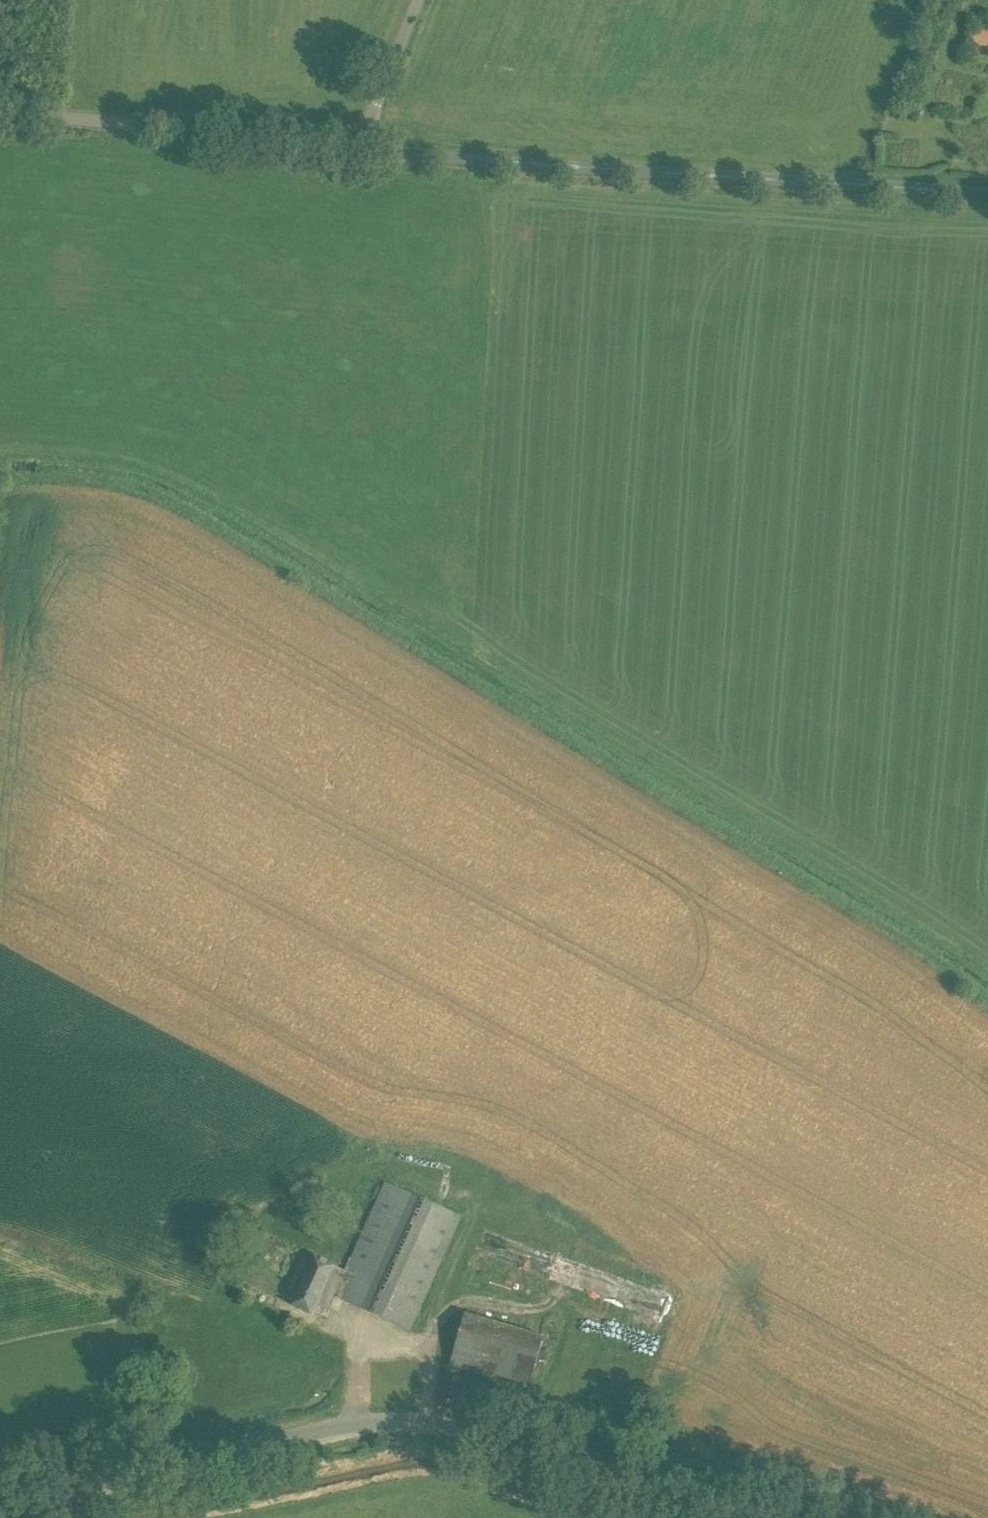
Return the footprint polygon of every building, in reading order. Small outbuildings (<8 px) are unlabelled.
[(969,28),(968,47),(987,48),(987,29),(969,28)] [(409,1331),(459,1217),(383,1183),(343,1274),(331,1268),(332,1266),(312,1257),(290,1306),(311,1315),(314,1309),(326,1314),(333,1298),(409,1331)] [(535,1367),(487,1353),(496,1322),(465,1313),(450,1365),(528,1389),(535,1367)] [(476,1415),(483,1384),(447,1376),(440,1407),(476,1415)]
